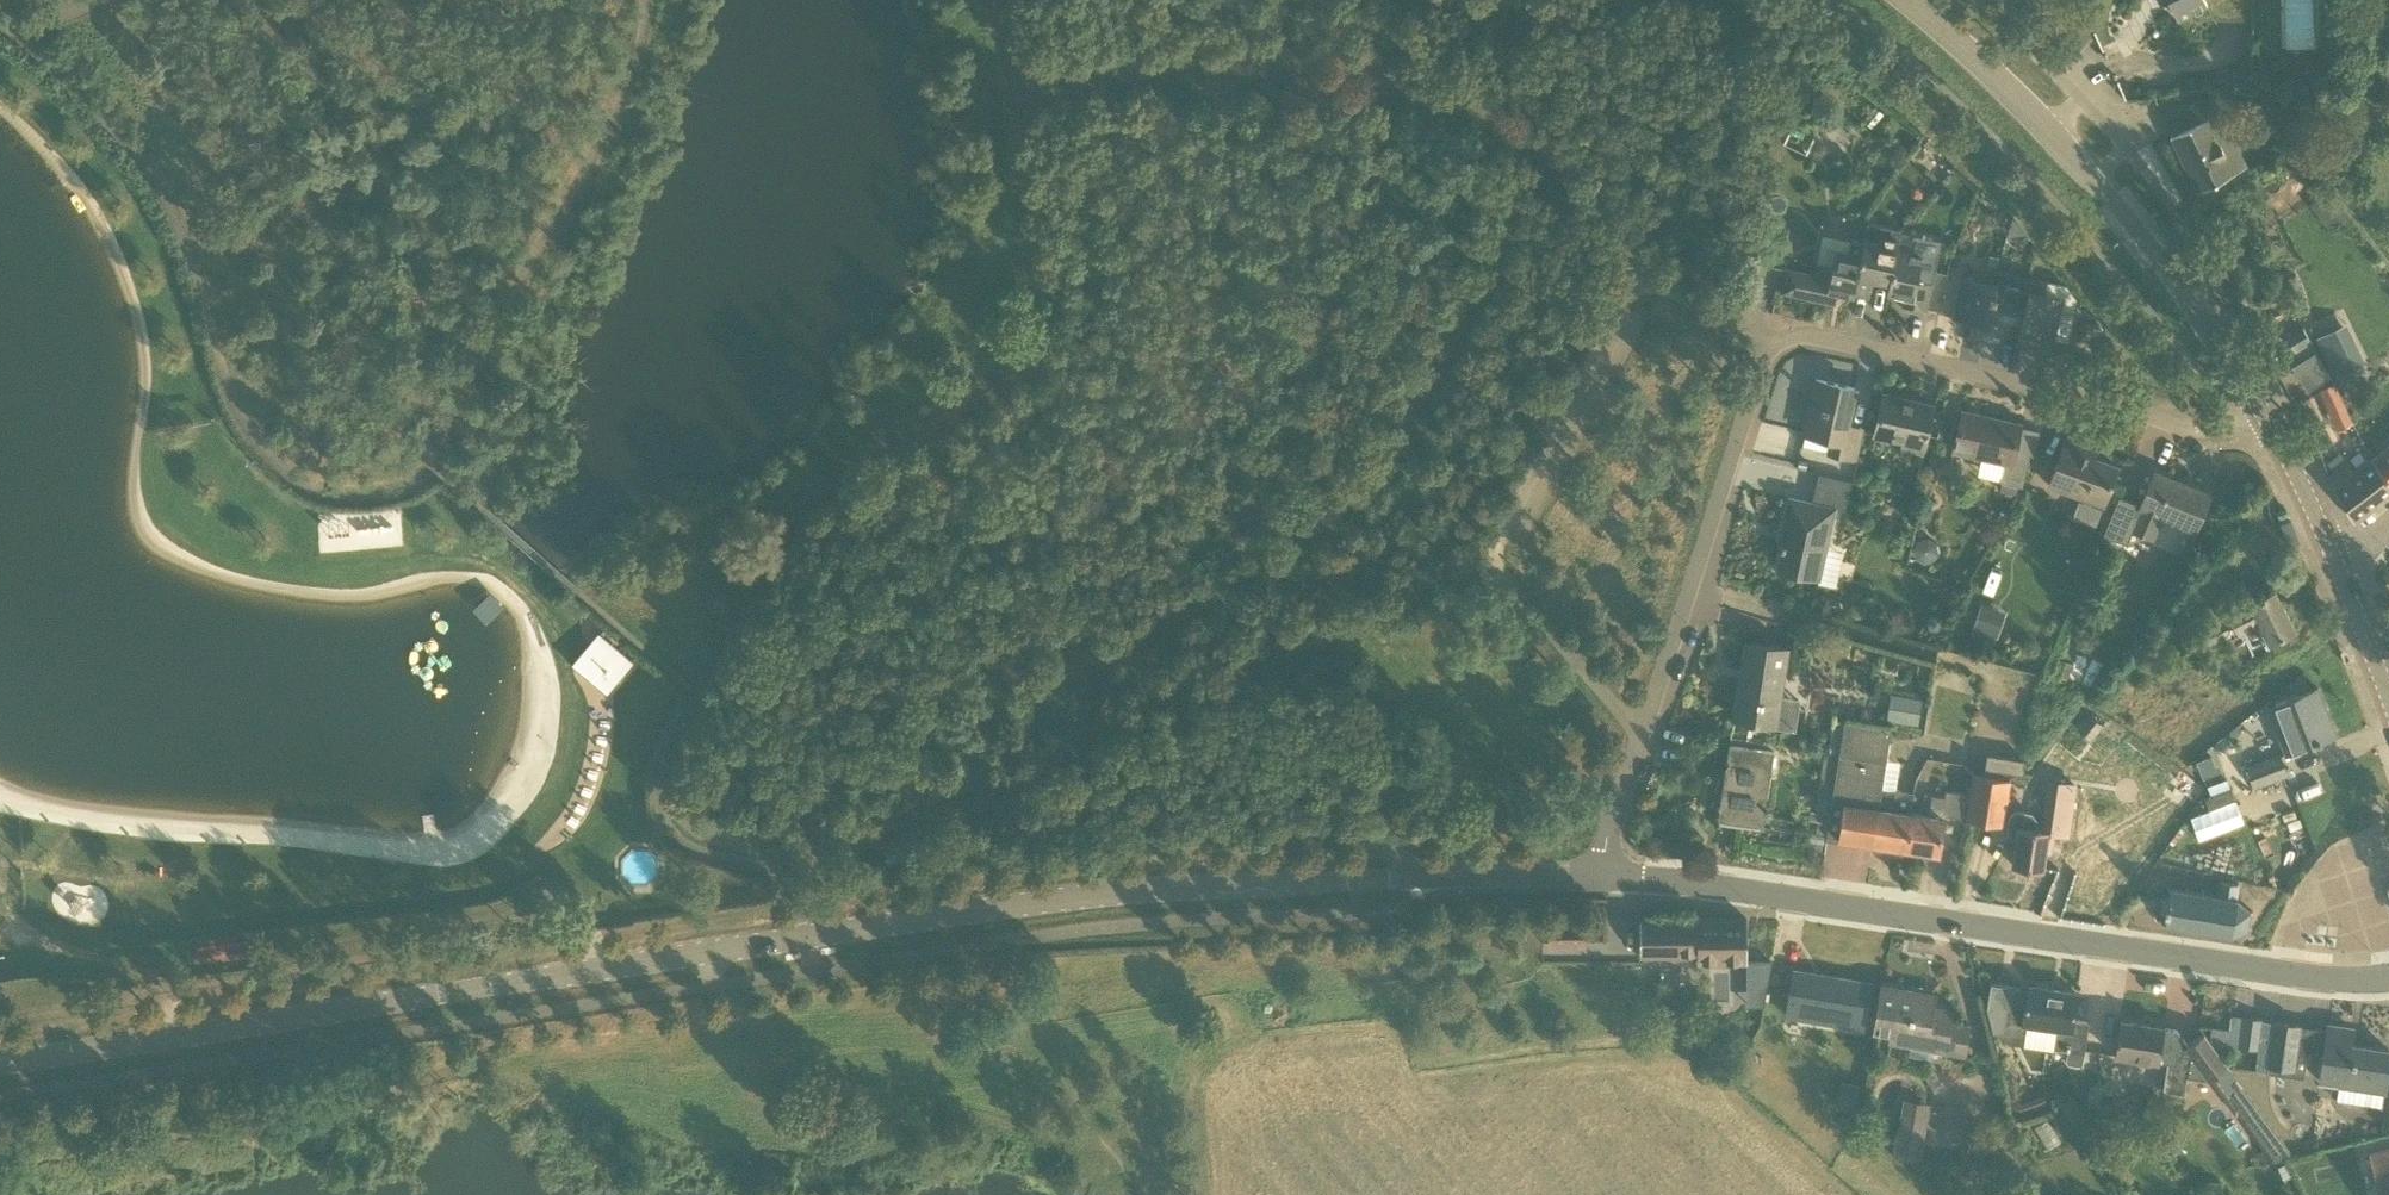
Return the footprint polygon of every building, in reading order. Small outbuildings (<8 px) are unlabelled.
[(2162,5),(2170,1),(2178,18),(2203,5),(2201,0),(2159,0),(2162,5)] [(1805,44),(1799,52),(1808,60),(1815,53),(1805,44)] [(2193,105),(2165,119),(2173,134),(2171,135),(2198,191),(2235,172),(2207,115),(2200,119),(2193,105)] [(1801,165),(1812,127),(1788,120),(1777,158),(1801,165)] [(1764,167),(1762,182),(1775,183),(1777,169),(1764,167)] [(2327,207),(2338,199),(2330,189),(2320,198),(2327,207)] [(2013,216),(2013,217),(2007,234),(2027,232),(2013,216)] [(2353,218),(2343,226),(2349,234),(2359,226),(2353,218)] [(1890,281),(1888,292),(1889,292),(1899,243),(1900,237),(1901,228),(1868,222),(1865,236),(1864,236),(1864,240),(1855,293),(1870,296),(1874,278),(1890,281)] [(1913,239),(1900,237),(1899,243),(1889,292),(1904,295),(1902,307),(1926,312),(1931,279),(1917,277),(1922,250),(1912,248),(1912,245),(1913,239)] [(1855,293),(1864,240),(1850,238),(1849,248),(1836,245),(1833,264),(1818,261),(1816,275),(1788,269),(1783,292),(1836,303),(1838,291),(1855,295),(1855,293)] [(1990,254),(1987,268),(1998,271),(2001,256),(1990,254)] [(1985,336),(1998,271),(1987,268),(1983,268),(1980,279),(1962,276),(1954,318),(1973,322),(1970,333),(1985,336)] [(2018,343),(2032,278),(1998,271),(1985,336),(2000,339),(2004,322),(2021,325),(2018,343)] [(2069,341),(2077,299),(2066,285),(2032,278),(2018,343),(2033,346),(2036,335),(2069,341)] [(2286,336),(2295,351),(2311,342),(2301,326),(2286,336)] [(2335,377),(2355,368),(2336,327),(2316,336),(2335,377)] [(1845,425),(1855,387),(1816,378),(1804,434),(1831,441),(1829,450),(1855,456),(1862,429),(1845,425)] [(2335,428),(2352,420),(2334,382),(2317,390),(2335,428)] [(1922,454),(1934,405),(1884,393),(1874,434),(1903,441),(1901,449),(1922,454)] [(2024,484),(2031,452),(2016,449),(2021,424),(1963,411),(1954,450),(2003,460),(1999,479),(2024,484)] [(1950,441),(1955,421),(1942,418),(1937,438),(1950,441)] [(2103,502),(2117,466),(2087,455),(2089,448),(2066,440),(2051,482),(2103,502)] [(2376,457),(2388,474),(2388,447),(2376,457)] [(2376,457),(2373,460),(2370,456),(2353,470),(2341,454),(2328,463),(2335,471),(2329,476),(2336,489),(2354,521),(2388,493),(2388,474),(2376,457)] [(2194,531),(2210,495),(2155,472),(2139,509),(2141,510),(2132,533),(2155,542),(2164,519),(2194,531)] [(2002,481),(2000,491),(2017,494),(2019,485),(2002,481)] [(1892,509),(1908,514),(1912,499),(1896,494),(1892,509)] [(1835,507),(1790,497),(1782,534),(1786,535),(1784,543),(1782,543),(1781,549),(1783,549),(1779,568),(1819,578),(1835,507)] [(1925,562),(1934,559),(1938,551),(1935,542),(1927,537),(1918,540),(1913,549),(1916,558),(1925,562)] [(1939,580),(1937,589),(1943,595),(1954,587),(1947,576),(1939,580)] [(2243,671),(2289,647),(2283,634),(2295,628),(2275,588),(2217,617),(2217,618),(2198,628),(2208,648),(2227,639),(2243,671)] [(2001,624),(2004,618),(1991,613),(1994,607),(1982,603),(1972,628),(1973,629),(1996,637),(1998,633),(2001,624)] [(600,632),(581,654),(616,684),(635,662),(600,632)] [(1788,648),(1746,642),(1746,643),(1750,644),(1745,679),(1740,679),(1734,718),(1777,724),(1788,648)] [(2301,686),(2308,684),(2304,674),(2297,676),(2300,684),(2301,686)] [(2287,754),(2337,734),(2319,688),(2268,708),(2287,754)] [(1923,699),(1891,694),(1887,720),(1919,725),(1923,699)] [(2090,712),(2077,728),(2092,740),(2104,724),(2090,712)] [(1907,848),(1913,812),(1916,792),(1886,787),(1883,786),(1888,758),(1892,727),(1846,720),(1841,753),(1834,798),(1828,835),(1839,837),(1907,848)] [(1774,753),(1730,745),(1719,819),(1763,826),(1774,753)] [(1834,798),(1841,753),(1830,752),(1825,751),(1819,795),(1834,798)] [(2024,773),(2026,759),(1988,753),(1985,767),(2024,773)] [(2254,787),(2288,774),(2281,756),(2247,769),(2254,787)] [(2004,825),(2011,782),(1976,777),(1968,820),(2004,825)] [(2055,833),(2058,834),(2070,835),(2077,782),(2048,778),(2041,829),(2035,828),(2036,819),(2032,813),(2016,811),(2011,815),(2008,829),(2012,835),(2017,836),(2013,864),(2017,864),(2017,867),(2028,869),(2029,866),(2044,869),(2048,850),(2052,851),(2055,833)] [(2231,789),(2211,796),(2205,798),(2209,809),(2236,800),(2232,789),(2231,789)] [(1963,824),(1971,796),(1948,793),(1947,800),(1934,798),(1931,815),(1913,812),(1907,848),(1939,853),(1945,821),(1963,824)] [(1824,844),(1825,832),(1808,830),(1807,841),(1824,844)] [(2181,924),(2180,928),(2182,928),(2183,924),(2197,926),(2196,930),(2198,931),(2199,927),(2213,929),(2213,933),(2215,933),(2215,929),(2229,931),(2229,936),(2231,936),(2231,932),(2246,926),(2250,927),(2250,925),(2246,924),(2249,912),(2253,912),(2253,910),(2249,909),(2237,899),(2239,883),(2221,881),(2219,896),(2204,894),(2205,890),(2202,890),(2202,894),(2188,892),(2189,887),(2186,887),(2186,891),(2172,889),(2170,886),(2168,887),(2170,890),(2169,898),(2162,897),(2162,899),(2164,899),(2162,909),(2160,909),(2160,911),(2167,912),(2166,920),(2162,922),(2163,924),(2167,921),(2181,924)] [(1748,918),(1641,919),(1640,919),(1639,957),(1699,957),(1699,961),(1748,962),(1748,918)] [(1548,919),(1548,943),(1587,943),(1587,919),(1548,919)] [(187,961),(242,959),(241,935),(186,937),(187,961)] [(1866,1029),(1873,984),(1773,967),(1762,1029),(1806,1036),(1809,1020),(1866,1029)] [(2030,985),(2031,979),(2023,978),(2022,987),(1991,982),(1994,1031),(2002,1033),(2010,1041),(2068,1050),(2066,1060),(2069,1063),(2081,1065),(2084,1062),(2090,1022),(2074,1019),(2077,993),(2030,985)] [(1889,1041),(1965,1053),(1970,1025),(1951,1021),(1953,1010),(1934,1006),(1936,994),(1882,985),(1874,1030),(1890,1033),(1889,1041)] [(2259,1047),(2263,1019),(2244,1017),(2240,1045),(2259,1047)] [(2165,1028),(2165,1027),(2121,1020),(2116,1055),(2169,1061),(2165,1089),(2187,1093),(2189,1074),(2211,1077),(2212,1078),(2232,1065),(2205,1033),(2188,1045),(2177,1029),(2165,1028)] [(2293,1068),(2295,1052),(2296,1049),(2308,1051),(2308,1049),(2309,1049),(2311,1032),(2299,1030),(2299,1025),(2275,1022),(2269,1065),(2293,1068)] [(2385,1090),(2388,1064),(2388,1050),(2350,1044),(2353,1028),(2329,1025),(2325,1052),(2325,1054),(2320,1080),(2340,1083),(2338,1098),(2383,1105),(2385,1090)] [(2113,1057),(2111,1077),(2157,1081),(2159,1062),(2113,1057)] [(2231,1104),(2247,1096),(2240,1080),(2224,1087),(2231,1104)] [(1856,1111),(1860,1084),(1841,1081),(1837,1108),(1856,1111)] [(1896,1155),(1923,1159),(1932,1103),(1905,1099),(1896,1155)] [(2249,1126),(2275,1157),(2287,1147),(2261,1116),(2249,1126)] [(2380,1194),(2388,1194),(2388,1144),(2368,1149),(2380,1194)]
